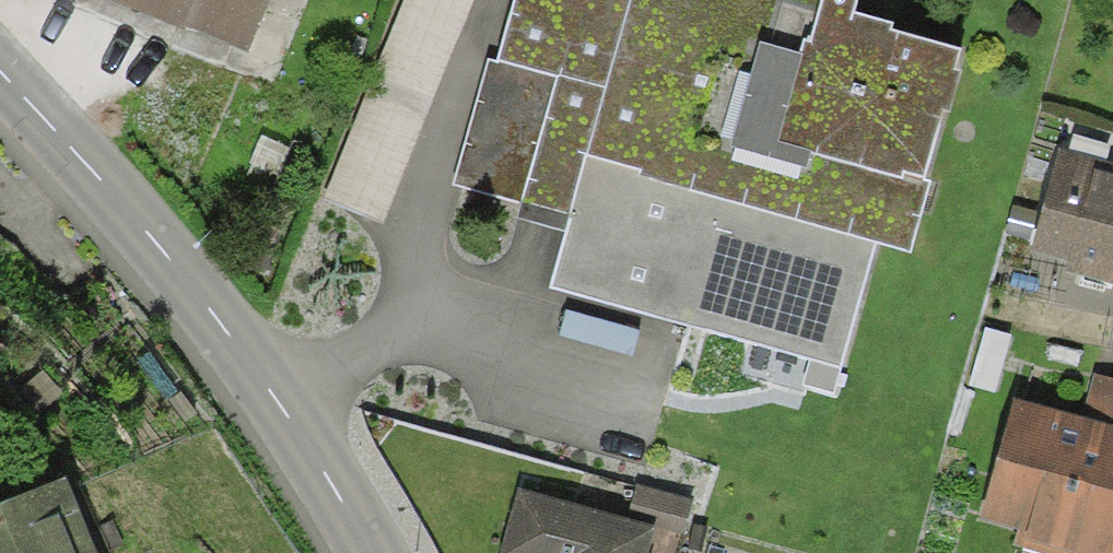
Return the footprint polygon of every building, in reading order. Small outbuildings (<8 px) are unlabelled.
[(185,38),(189,29),(244,53),(267,0),(96,0),(185,38)] [(329,203),(389,225),(475,0),(406,0),(329,203)] [(501,61),(488,58),(453,182),(524,202),(519,219),(568,233),(554,285),(836,365),(871,243),(909,253),(928,187),(922,185),(942,116),(949,118),(961,76),(953,74),(959,54),(896,37),(897,32),(854,20),(858,8),(857,2),(857,0),(518,0),(501,61)] [(1029,264),(1112,285),(1112,165),(1057,151),(1029,264)] [(1093,378),(1081,421),(1015,403),(983,519),(1021,530),(1017,545),(1045,552),(1112,552),(1112,383),(1093,378)] [(63,481),(0,508),(0,552),(95,552),(63,481)] [(635,487),(626,519),(684,536),(693,504),(635,487)] [(519,495),(502,552),(647,552),(653,534),(519,495)]
